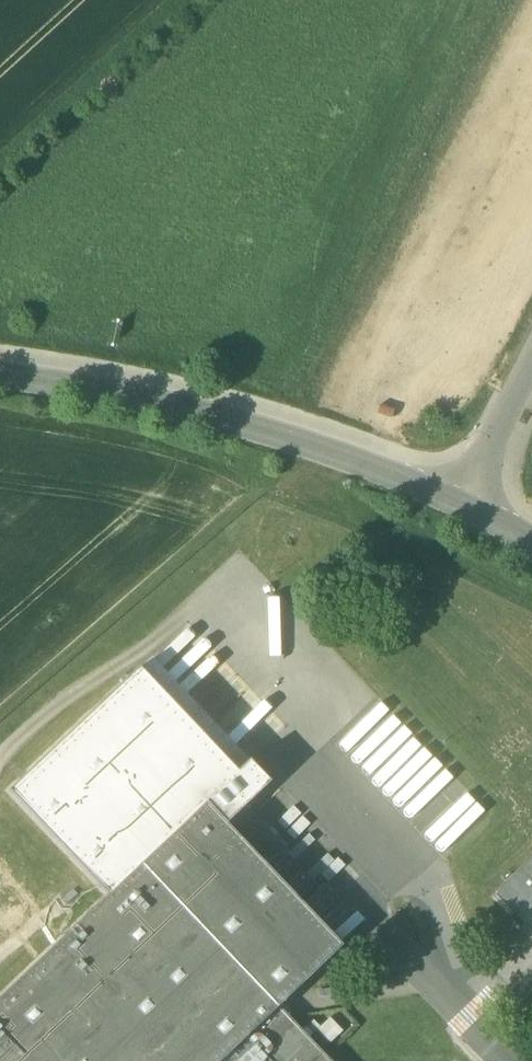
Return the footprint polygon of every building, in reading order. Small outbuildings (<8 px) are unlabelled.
[(10,792),(109,896),(207,803),(227,825),(271,783),(250,761),(238,772),(140,668),(10,792)] [(389,696),(347,737),(428,820),(439,810),(443,814),(454,803),(450,800),(471,780),(389,696)] [(279,1007),(343,946),(317,919),(303,905),(298,899),(284,885),(282,882),(268,868),(227,825),(207,803),(109,896),(0,999),(0,1060),(222,1060),(279,1007)] [(286,852),(268,868),(282,882),(299,866),(286,852)] [(497,894),(531,930),(531,861),(497,894)] [(301,869),(284,885),(298,899),(315,883),(301,869)] [(325,884),(303,905),(317,919),(339,899),(325,884)] [(279,1007),(222,1060),(330,1060),(279,1007)] [(328,1042),(344,1031),(333,1016),(317,1027),(328,1042)]
